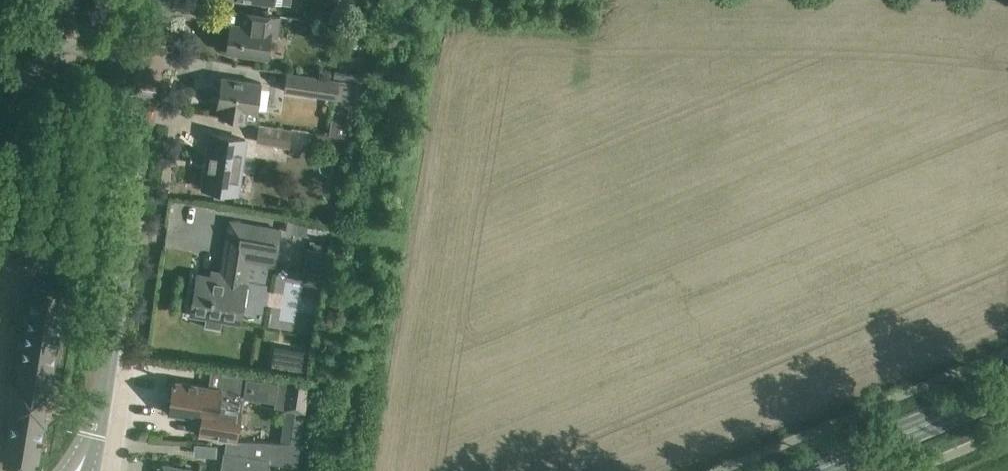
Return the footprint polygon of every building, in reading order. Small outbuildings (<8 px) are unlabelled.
[(279,16),(252,12),(238,10),(236,24),(230,23),(226,51),(267,57),(271,35),(276,36),(279,16)] [(354,82),(319,77),(287,72),(284,90),(351,100),(354,82)] [(262,82),(241,79),(222,76),(217,105),(223,106),(221,117),(245,120),(246,111),(258,112),(262,82)] [(291,130),(260,125),(257,141),(289,146),(291,130)] [(245,138),(232,136),(212,133),(207,165),(209,165),(205,188),(236,193),(245,138)] [(288,219),(286,232),(306,235),(308,222),(288,219)] [(239,321),(250,258),(274,262),(280,228),(230,221),(221,278),(198,275),(191,315),(192,315),(194,307),(224,313),(224,318),(239,321)] [(295,328),(300,269),(277,267),(271,326),(295,328)] [(64,292),(34,287),(18,383),(48,388),(64,292)] [(279,344),(276,363),(307,367),(309,348),(279,344)] [(227,439),(236,440),(243,396),(275,401),(274,406),(284,407),(283,419),(303,422),(304,411),(306,411),(311,379),(279,374),(278,381),(224,373),(222,387),(173,380),(168,412),(201,417),(199,434),(227,439)] [(5,463),(31,468),(34,450),(27,449),(32,420),(13,417),(5,463)] [(227,439),(222,470),(267,470),(269,461),(296,465),(300,442),(236,440),(227,439)]
